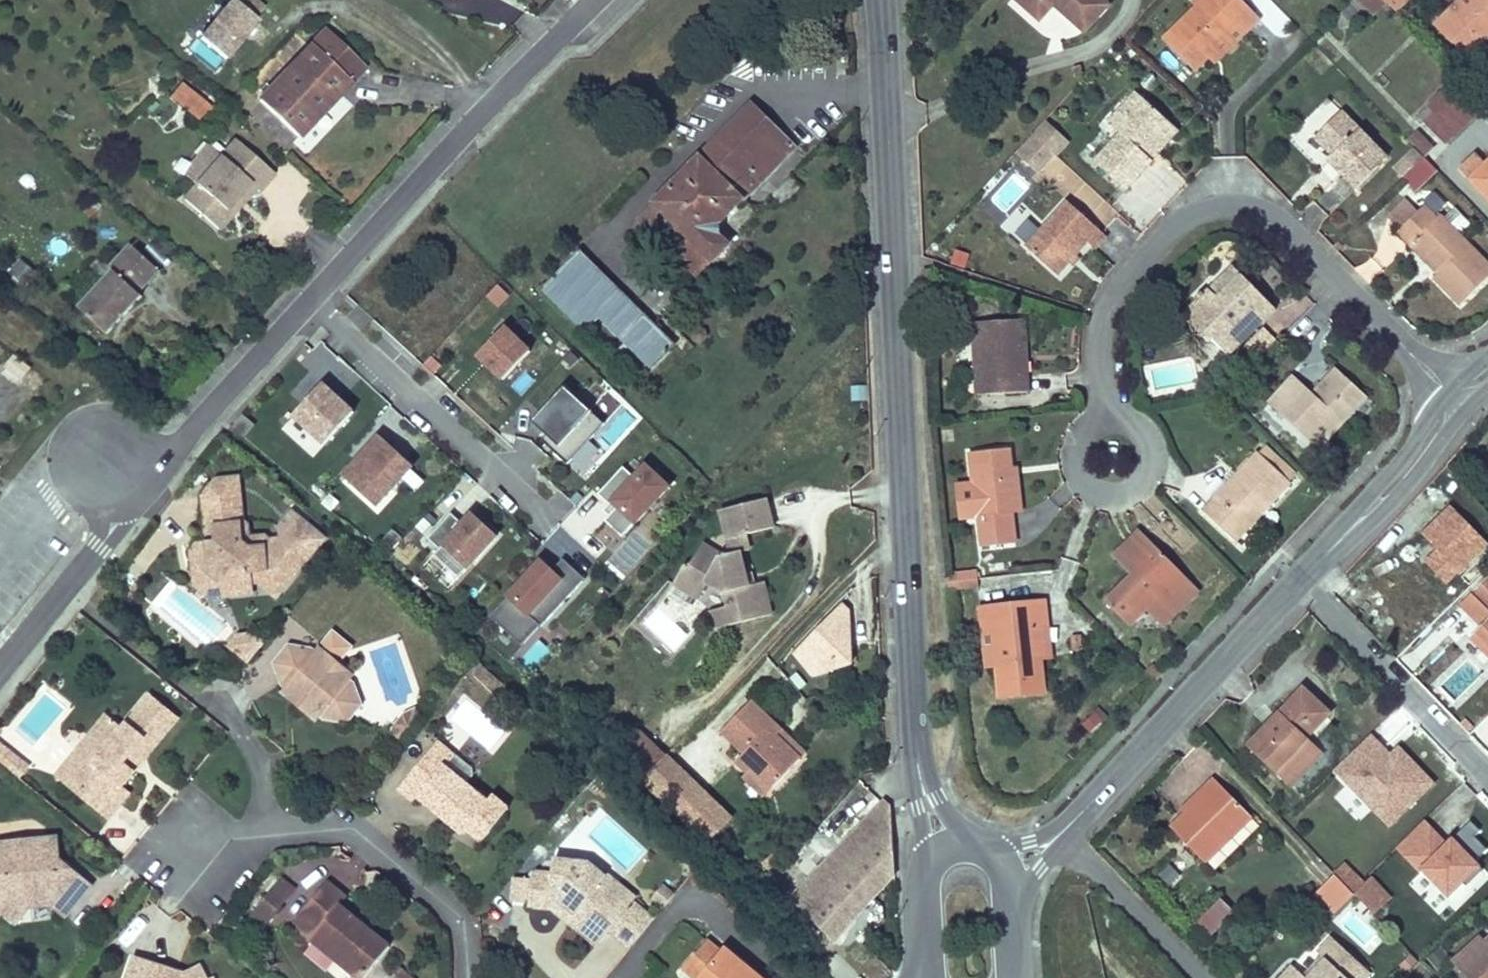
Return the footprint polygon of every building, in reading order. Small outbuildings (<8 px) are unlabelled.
[(227,59),(267,10),(255,0),(226,0),(197,35),(227,59)] [(1102,0),(1016,0),(1040,22),(1054,6),(1085,34),(1109,7),(1106,3),(1102,0)] [(1196,9),(1164,41),(1194,71),(1207,58),(1240,25),(1247,32),(1259,20),(1239,0),(1205,0),(1196,9)] [(1196,9),(1205,0),(1195,0),(1191,3),(1196,9)] [(1334,22),(1342,30),(1372,0),(1355,0),(1334,22)] [(1397,15),(1412,0),(1383,0),(1397,15)] [(1485,46),(1481,40),(1487,34),(1487,0),(1463,0),(1437,27),(1470,61),(1485,46)] [(1240,25),(1207,58),(1214,66),(1247,32),(1240,25)] [(258,100),(293,133),(321,104),(326,109),(365,67),(325,30),(258,100)] [(1487,105),(1458,77),(1419,115),(1446,143),(1487,105)] [(209,109),(182,83),(171,94),(198,120),(209,109)] [(1108,124),(1116,131),(1144,101),(1136,94),(1108,124)] [(1144,101),(1116,131),(1121,136),(1095,163),(1125,191),(1152,162),(1144,155),(1171,125),(1144,101)] [(321,104),(293,133),(298,138),(326,109),(321,104)] [(751,106),(639,219),(697,276),(727,246),(716,235),(716,226),(793,148),(751,106)] [(1315,140),(1332,158),(1345,171),(1342,175),(1356,190),(1387,159),(1342,114),(1315,140)] [(1068,145),(1047,124),(1016,154),(1037,175),(1068,145)] [(1171,125),(1144,155),(1152,162),(1178,133),(1171,125)] [(1418,133),(1408,141),(1424,156),(1433,148),(1418,133)] [(206,167),(196,158),(181,174),(195,186),(181,201),(215,232),(229,216),(224,211),(246,185),(252,190),(257,194),(273,176),(234,142),(218,160),(211,167),(206,167)] [(204,148),(196,158),(206,167),(211,167),(218,160),(204,148)] [(1423,161),(1412,149),(1392,167),(1403,179),(1423,161)] [(1487,199),(1487,163),(1485,165),(1476,155),(1461,170),(1487,199)] [(1332,158),(1329,162),(1342,175),(1345,171),(1332,158)] [(1435,174),(1423,161),(1403,179),(1415,192),(1435,174)] [(224,211),(229,216),(252,190),(246,185),(224,211)] [(1400,231),(1418,213),(1404,199),(1386,216),(1400,231)] [(1058,277),(1070,264),(1076,257),(1089,243),(1095,250),(1106,239),(1068,203),(1040,233),(1027,248),(1058,277)] [(1409,247),(1415,241),(1444,270),(1438,276),(1433,280),(1460,307),(1487,280),(1487,266),(1459,236),(1444,220),(1440,217),(1436,220),(1424,208),(1418,213),(1400,231),(1397,234),(1409,247)] [(1456,208),(1444,220),(1459,236),(1471,224),(1456,208)] [(1014,236),(1027,248),(1040,233),(1027,221),(1014,236)] [(1415,241),(1409,247),(1438,276),(1444,270),(1415,241)] [(112,273),(77,310),(106,336),(141,298),(138,296),(159,273),(130,246),(108,270),(112,273)] [(579,251),(540,291),(584,333),(598,318),(650,370),(674,345),(579,251)] [(970,256),(955,253),(952,266),(967,269),(970,256)] [(1076,257),(1070,264),(1073,267),(1079,261),(1076,257)] [(34,274),(20,261),(10,272),(24,285),(34,274)] [(1233,269),(1209,292),(1217,300),(1241,277),(1233,269)] [(932,272),(924,272),(925,286),(933,286),(932,272)] [(1217,300),(1209,292),(1203,296),(1200,293),(1193,300),(1196,304),(1182,318),(1209,345),(1212,342),(1228,358),(1275,311),(1241,277),(1217,300)] [(513,301),(498,286),(486,298),(501,313),(513,301)] [(972,324),(974,345),(985,344),(987,367),(975,368),(977,396),(1029,393),(1028,378),(1022,378),(1020,352),(1026,351),(1024,321),(972,324)] [(531,350),(507,328),(474,362),(498,384),(531,350)] [(985,344),(974,345),(975,368),(987,367),(985,344)] [(1,373),(20,386),(31,369),(13,356),(1,373)] [(1294,377),(1268,405),(1318,451),(1367,399),(1337,370),(1313,395),(1294,377)] [(866,384),(851,385),(852,404),(867,403),(866,384)] [(355,414),(326,388),(292,425),(321,451),(355,414)] [(603,424),(566,389),(532,424),(569,459),(588,439),(603,424)] [(414,467),(381,437),(343,479),(377,509),(414,467)] [(588,439),(569,459),(584,473),(603,453),(588,439)] [(1015,514),(1011,469),(1009,451),(969,455),(975,518),(978,518),(981,548),(1015,545),(1012,514),(1015,514)] [(1203,511),(1226,533),(1238,521),(1248,531),(1291,485),(1257,453),(1203,511)] [(610,520),(651,474),(644,468),(632,480),(608,507),(602,513),(610,520)] [(1017,469),(1011,469),(1015,514),(1022,513),(1017,469)] [(599,499),(608,507),(632,480),(623,472),(599,499)] [(621,540),(667,489),(651,474),(610,520),(605,525),(621,540)] [(214,482),(201,499),(236,494),(235,481),(214,482)] [(190,552),(192,571),(203,569),(222,584),(223,597),(251,593),(250,584),(257,583),(275,598),(326,539),(294,512),(282,527),(281,543),(276,549),(263,537),(246,538),(245,529),(241,525),(236,494),(201,499),(206,544),(197,545),(190,552)] [(747,586),(739,553),(749,550),(745,534),(773,527),(766,498),(720,510),(731,553),(723,556),(702,544),(690,564),(683,565),(672,584),(698,599),(707,583),(723,593),(727,607),(710,611),(715,629),(771,615),(762,582),(747,586)] [(1483,545),(1450,510),(1423,536),(1439,552),(1457,571),(1483,545)] [(502,539),(474,515),(464,527),(441,552),(427,569),(454,593),(502,539)] [(441,552),(464,527),(454,517),(431,543),(441,552)] [(1238,521),(1226,533),(1236,543),(1248,531),(1238,521)] [(1133,576),(1105,602),(1122,620),(1144,599),(1167,622),(1198,592),(1139,531),(1121,549),(1140,568),(1133,576)] [(1121,549),(1114,556),(1133,576),(1140,568),(1121,549)] [(1445,582),(1457,571),(1439,552),(1427,564),(1445,582)] [(552,575),(572,593),(583,581),(563,563),(552,575)] [(552,575),(539,565),(490,620),(522,649),(572,593),(552,575)] [(203,569),(192,571),(194,586),(210,599),(223,597),(222,584),(203,569)] [(976,572),(947,575),(947,583),(977,580),(976,572)] [(1472,595),(1487,612),(1487,579),(1472,595)] [(977,580),(947,583),(948,591),(978,588),(977,580)] [(1461,604),(1483,627),(1487,622),(1487,612),(1472,595),(1461,604)] [(1144,599),(1122,620),(1129,628),(1146,612),(1162,627),(1167,622),(1144,599)] [(993,630),(997,667),(1000,698),(1044,693),(1040,659),(1037,627),(1046,626),(1043,603),(1000,607),(1003,629),(993,630)] [(855,665),(850,613),(843,606),(796,655),(816,676),(833,671),(855,665)] [(987,667),(997,667),(993,630),(1003,629),(1000,607),(980,609),(987,667)] [(1483,627),(1471,639),(1487,657),(1487,622),(1483,627)] [(1046,626),(1037,627),(1040,659),(1050,658),(1046,626)] [(280,685),(285,688),(298,699),(294,705),(314,720),(318,715),(344,722),(349,698),(339,690),(346,680),(350,675),(337,665),(351,648),(330,632),(317,649),(313,653),(309,650),(285,647),(273,663),(280,685)] [(248,662),(264,642),(253,633),(238,634),(229,646),(248,662)] [(473,674),(494,693),(502,684),(482,666),(473,674)] [(1151,668),(1147,673),(1157,682),(1161,677),(1151,668)] [(349,698),(344,722),(358,705),(355,695),(352,684),(346,680),(339,690),(349,698)] [(502,684),(494,693),(503,701),(511,691),(502,684)] [(285,688),(281,693),(294,705),(298,699),(285,688)] [(1250,746),(1285,780),(1315,748),(1306,739),(1328,715),(1302,690),(1250,746)] [(130,793),(122,787),(179,718),(149,694),(122,728),(105,714),(76,750),(100,770),(80,796),(109,819),(130,793)] [(781,730),(750,701),(721,732),(744,753),(736,762),(747,773),(752,768),(773,787),(800,758),(776,735),(781,730)] [(390,740),(394,744),(421,712),(417,708),(405,713),(393,727),(390,740)] [(1083,725),(1093,734),(1108,718),(1097,709),(1083,725)] [(805,752),(781,730),(776,735),(800,758),(805,752)] [(618,756),(644,782),(667,758),(641,732),(618,756)] [(1335,773),(1353,792),(1390,757),(1372,738),(1335,773)] [(438,741),(428,753),(444,766),(453,754),(438,741)] [(1315,748),(1285,780),(1292,786),(1322,755),(1315,748)] [(19,781),(27,771),(0,749),(0,766),(19,781)] [(1435,786),(1399,749),(1390,757),(1353,792),(1389,830),(1435,786)] [(100,770),(76,750),(55,775),(80,796),(100,770)] [(444,766),(428,753),(398,789),(413,802),(417,798),(463,835),(466,832),(479,843),(502,815),(487,802),(444,766)] [(667,758),(644,782),(706,843),(730,820),(667,758)] [(764,797),(773,787),(752,768),(747,773),(743,777),(764,797)] [(1206,795),(1185,816),(1172,828),(1205,863),(1229,841),(1225,836),(1248,814),(1214,778),(1202,790),(1206,795)] [(1202,790),(1181,811),(1185,816),(1206,795),(1202,790)] [(493,796),(487,802),(502,815),(507,809),(493,796)] [(895,876),(891,808),(884,802),(791,901),(833,941),(895,876)] [(1248,814),(1225,836),(1229,841),(1252,818),(1248,814)] [(1396,853),(1420,876),(1447,847),(1423,824),(1396,853)] [(1469,824),(1462,831),(1472,840),(1479,833),(1469,824)] [(1462,831),(1451,843),(1473,864),(1485,852),(1472,840),(1462,831)] [(2,892),(0,895),(0,908),(13,919),(26,901),(48,907),(62,918),(88,887),(68,870),(54,870),(54,837),(0,838),(0,891),(2,892)] [(1473,864),(1451,843),(1447,847),(1420,876),(1450,904),(1481,871),(1473,864)] [(567,879),(568,864),(555,863),(554,878),(567,879)] [(589,865),(568,864),(567,879),(554,878),(537,877),(531,881),(529,901),(560,904),(603,940),(610,933),(630,949),(654,919),(635,903),(637,899),(609,875),(606,879),(589,865)] [(1346,865),(1335,875),(1356,896),(1375,916),(1393,899),(1373,879),(1366,886),(1346,865)] [(1356,896),(1335,875),(1317,892),(1337,913),(1356,896)] [(294,889),(281,878),(265,897),(279,908),(294,889)] [(529,901),(531,881),(515,879),(512,904),(529,906),(529,901)] [(362,925),(346,912),(351,904),(324,883),(292,924),(309,938),(308,940),(356,977),(362,977),(388,945),(368,930),(365,935),(358,930),(362,925)] [(664,906),(675,893),(664,884),(653,897),(664,906)] [(279,908),(265,897),(247,918),(261,929),(279,908)] [(1234,917),(1221,902),(1197,923),(1211,938),(1234,917)] [(368,930),(362,925),(358,930),(365,935),(368,930)] [(1372,975),(1370,973),(1334,938),(1319,954),(1324,958),(1327,961),(1311,977),(1369,977),(1372,975)] [(1467,977),(1487,977),(1487,946),(1487,945),(1482,939),(1454,964),(1467,977)] [(746,967),(728,951),(722,957),(708,946),(687,971),(696,977),(752,977),(743,970),(746,967)] [(1324,958),(1305,977),(1306,977),(1311,977),(1327,961),(1324,958)] [(163,971),(133,961),(126,977),(160,977),(163,971)] [(1420,965),(1409,977),(1410,977),(1433,977),(1420,965)] [(1305,977),(1294,966),(1283,977),(1304,977),(1305,977)] [(746,967),(743,970),(752,977),(759,977),(746,967)]
